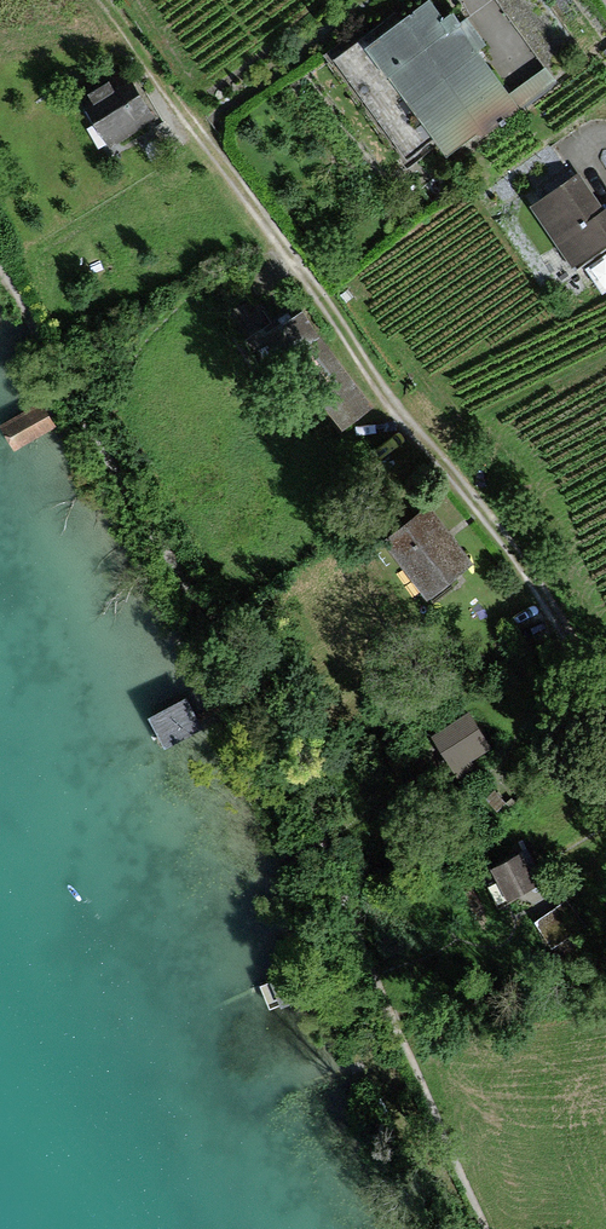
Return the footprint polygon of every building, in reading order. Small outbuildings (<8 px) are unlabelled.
[(441,20),(428,2),(367,47),(359,36),(325,60),(404,168),(431,148),(445,167),(562,82),(548,63),(507,93),(476,50),(484,44),(467,20),(461,24),(453,12),(441,20)] [(156,121),(123,72),(77,102),(110,151),(156,121)] [(578,175),(531,209),(576,270),(605,248),(605,210),(604,211),(578,175)] [(304,309),(261,340),(279,363),(302,346),(334,389),(320,399),(342,429),(375,405),(304,309)] [(44,406),(2,429),(13,449),(55,427),(44,406)] [(451,533),(431,506),(384,541),(426,600),(475,565),(451,533)] [(147,715),(162,747),(203,727),(188,696),(147,715)] [(492,748),(469,714),(433,737),(456,772),(492,748)] [(524,854),(491,868),(507,902),(539,888),(528,864),(524,854)] [(568,902),(535,923),(551,950),(587,926),(568,902)]
